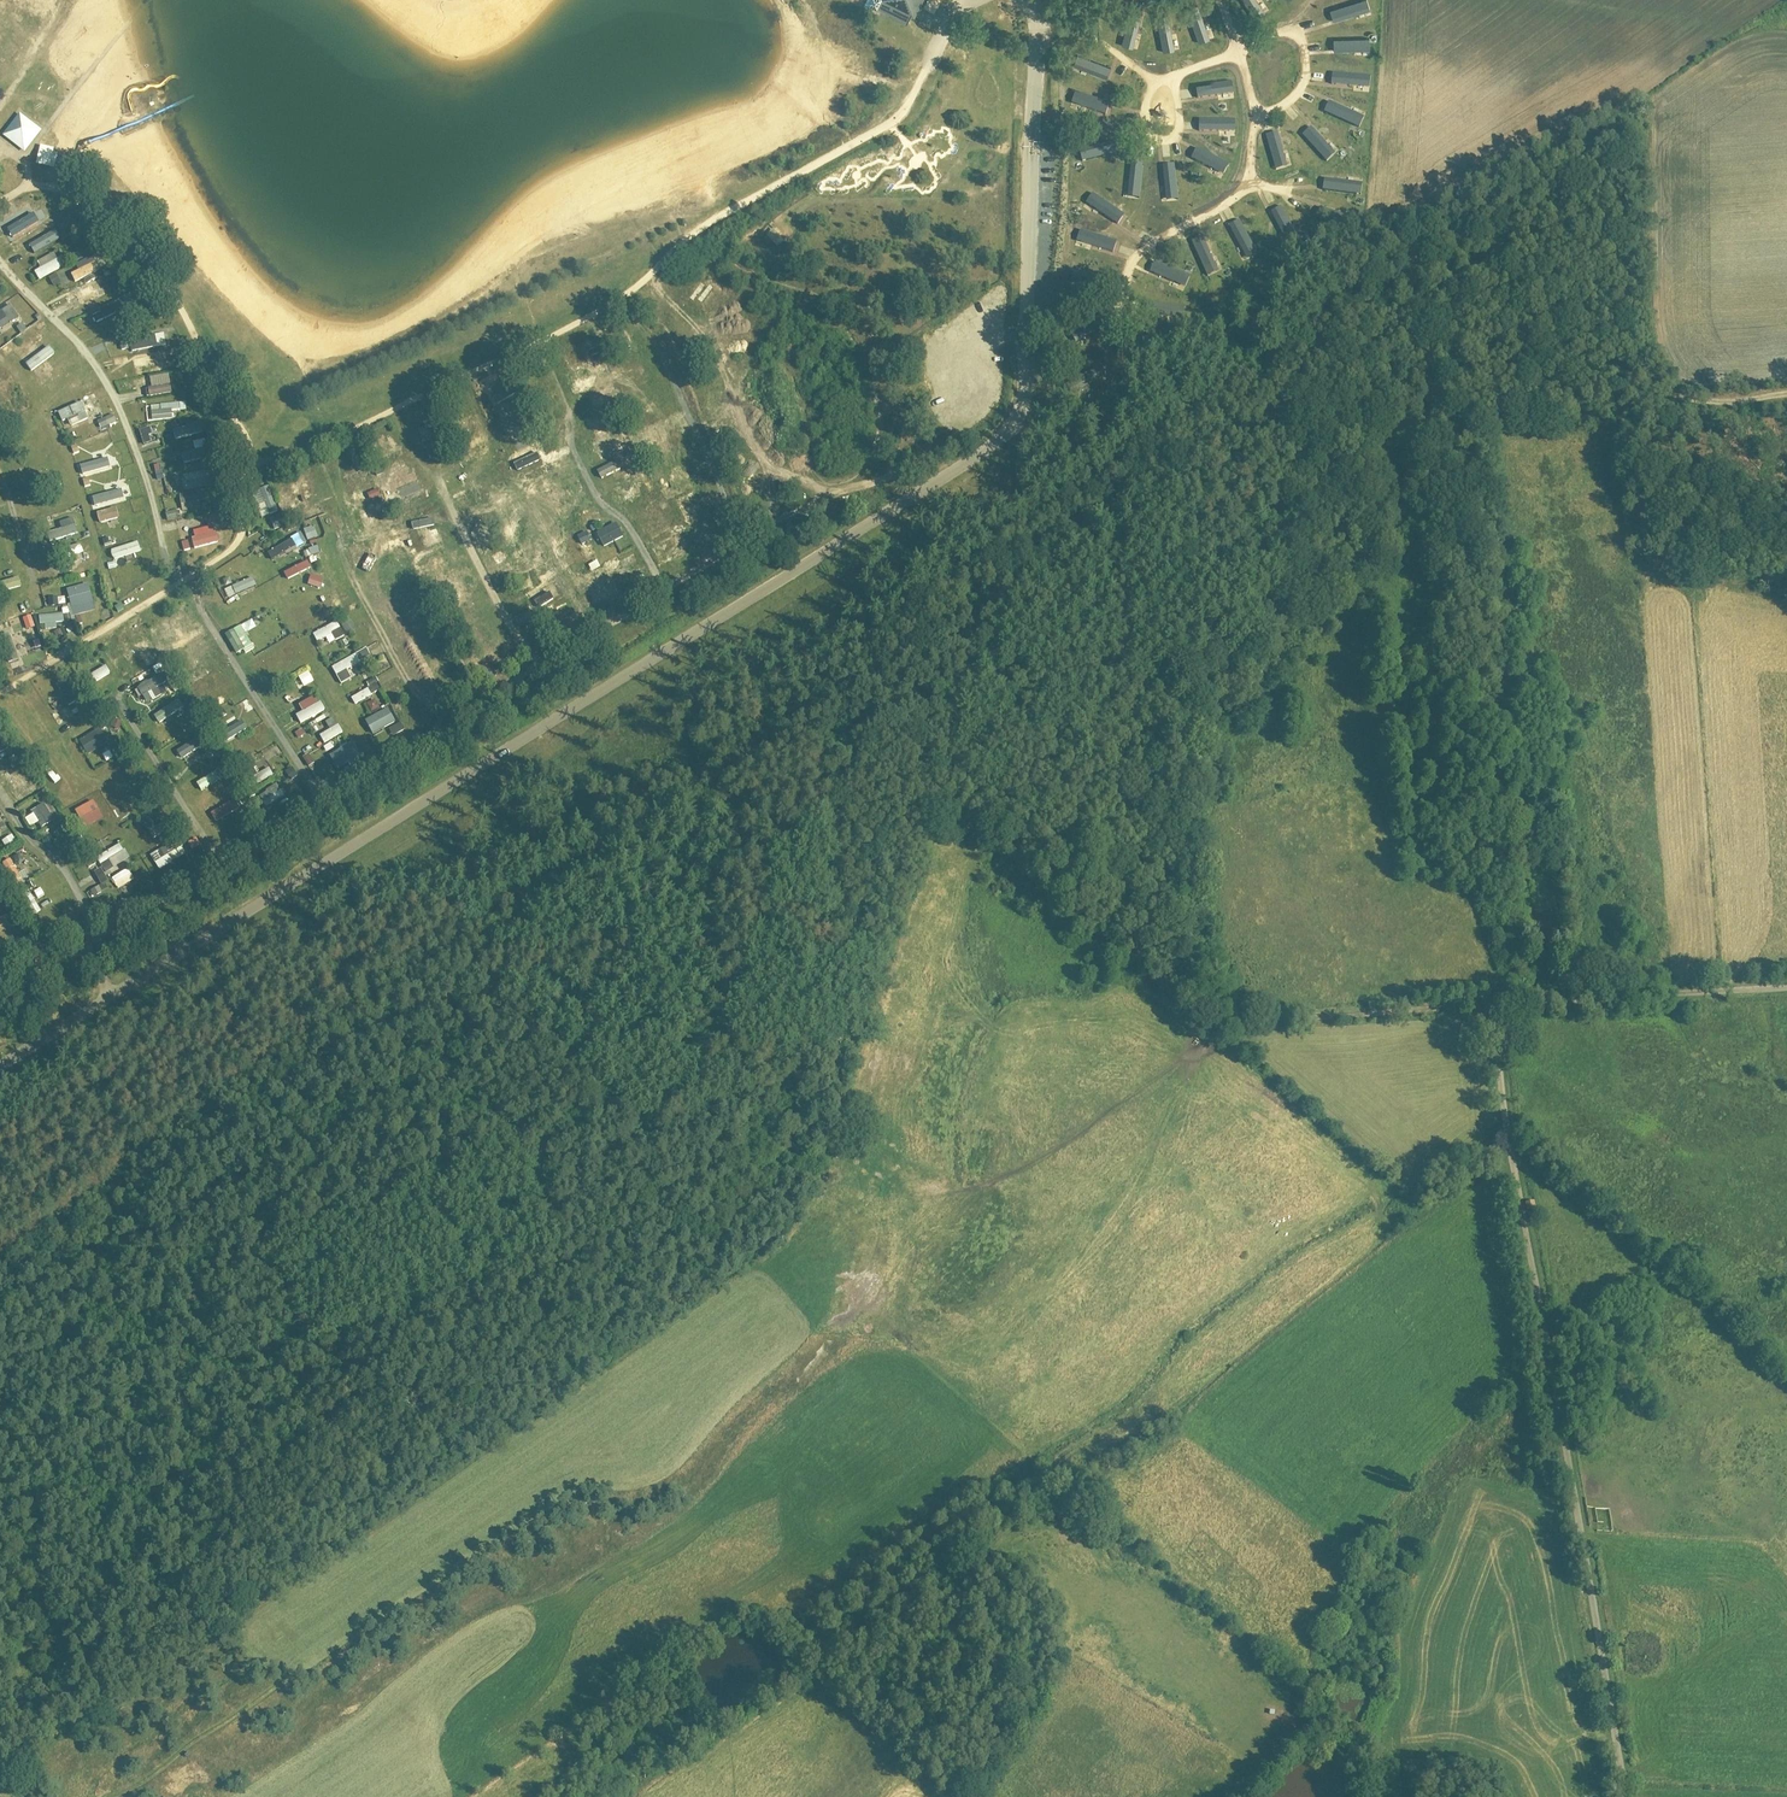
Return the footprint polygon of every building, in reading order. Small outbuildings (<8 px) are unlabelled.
[(869,2),(909,22),(914,13),(918,16),(926,0),(870,0),(869,2)] [(1264,8),(1260,0),(1245,0),(1253,15),(1264,8)] [(1334,10),(1338,21),(1374,10),(1371,0),(1366,0),(1334,10)] [(1200,41),(1212,35),(1197,5),(1186,10),(1200,41)] [(1122,47),(1134,49),(1141,16),(1129,13),(1122,47)] [(1163,49),(1175,47),(1170,13),(1157,15),(1163,49)] [(1372,36),(1337,38),(1338,49),(1372,48),(1372,36)] [(1111,76),(1114,63),(1081,55),(1078,68),(1111,76)] [(1374,74),(1337,70),(1335,82),(1373,86),(1374,74)] [(1237,78),(1200,84),(1202,96),(1239,91),(1237,78)] [(1080,88),(1076,100),(1107,112),(1112,100),(1080,88)] [(1368,115),(1333,99),(1328,110),(1363,126),(1368,115)] [(1239,117),(1202,116),(1201,129),(1239,129),(1239,117)] [(1340,152),(1314,124),(1305,132),(1331,160),(1340,152)] [(1281,130),(1269,133),(1279,167),(1291,164),(1281,130)] [(1084,146),(1086,158),(1120,151),(1118,139),(1084,146)] [(1232,162),(1199,146),(1194,157),(1227,172),(1232,162)] [(1183,197),(1180,159),(1168,160),(1170,198),(1183,197)] [(1146,198),(1145,160),(1133,160),(1134,198),(1146,198)] [(1328,176),(1326,188),(1364,193),(1365,181),(1328,176)] [(1096,191),(1090,201),(1121,222),(1128,212),(1096,191)] [(1302,238),(1285,204),(1274,209),(1291,243),(1302,238)] [(1260,251),(1243,217),(1232,223),(1249,256),(1260,251)] [(1120,239),(1084,227),(1080,239),(1116,251),(1120,239)] [(1221,269),(1206,235),(1195,240),(1210,274),(1221,269)] [(1158,258),(1153,270),(1188,285),(1194,273),(1158,258)] [(1114,324),(1078,336),(1082,348),(1118,335),(1114,324)] [(1533,1201),(1526,1202),(1528,1213),(1535,1212),(1533,1201)]
